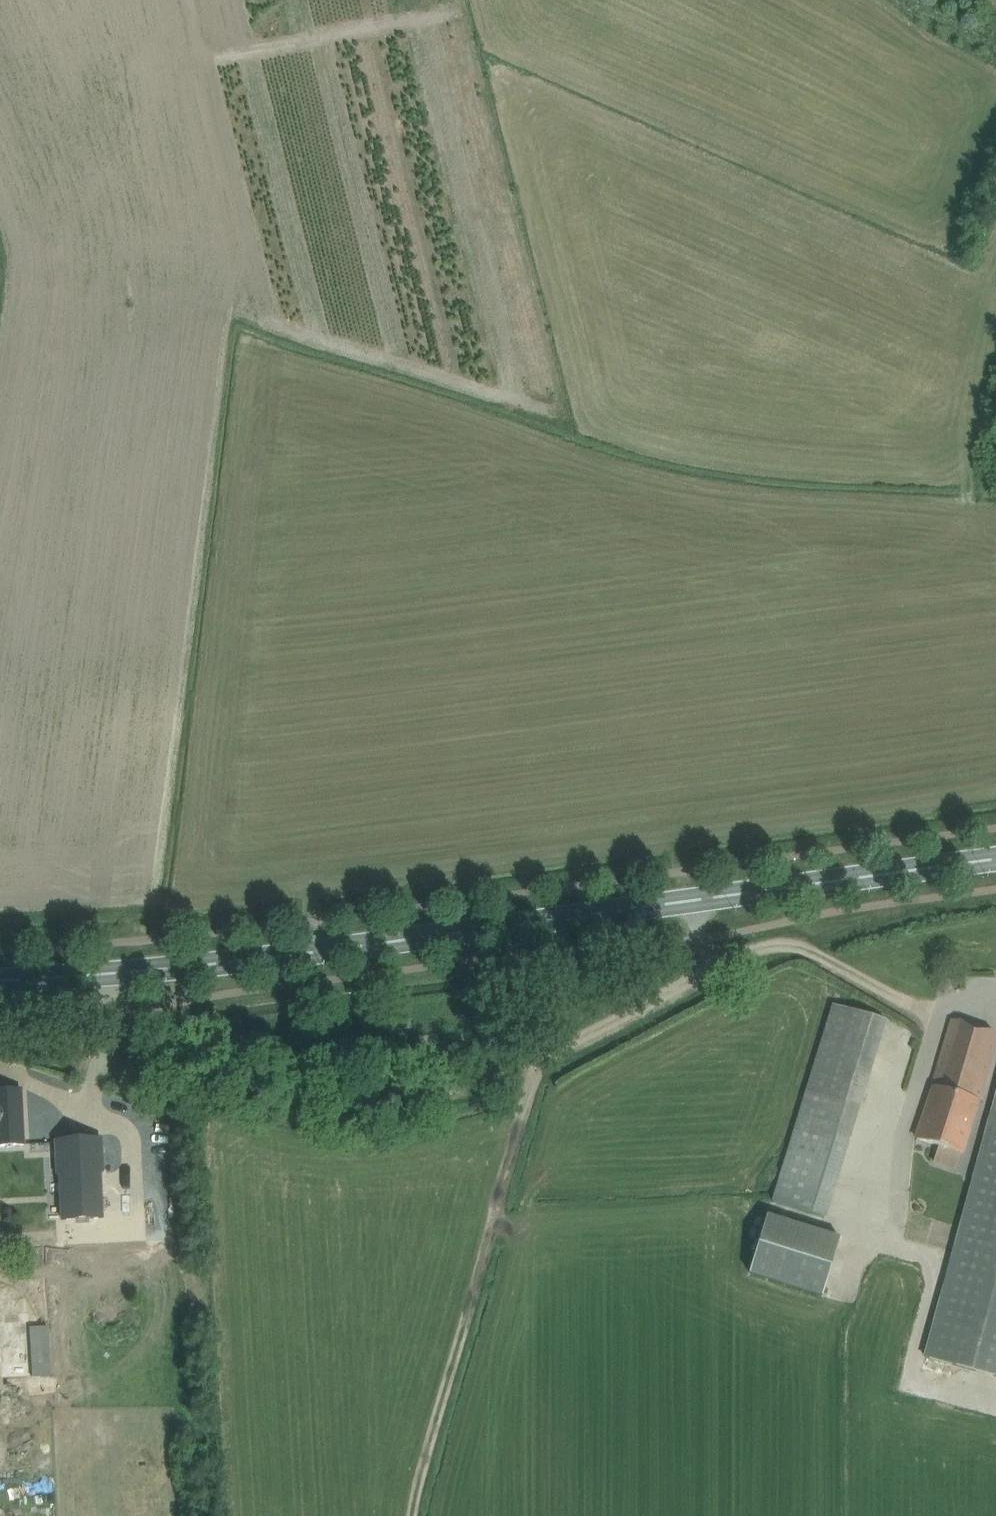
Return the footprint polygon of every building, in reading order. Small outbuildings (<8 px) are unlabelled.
[(886,1020),(832,1004),(771,1202),(825,1219),(886,1020)] [(944,1044),(929,1087),(932,1088),(914,1138),(959,1153),(974,1100),(977,1101),(995,1043),(995,1040),(951,1025),(952,1021),(951,1020),(944,1044)] [(24,1145),(23,1113),(22,1090),(0,1091),(0,1146),(24,1145)] [(925,1357),(995,1377),(995,1101),(925,1357)] [(102,1139),(56,1141),(58,1175),(61,1175),(63,1221),(103,1219),(101,1173),(103,1173),(102,1139)] [(767,1215),(767,1218),(750,1273),(823,1295),(840,1238),(767,1215)] [(0,1381),(52,1378),(47,1282),(29,1283),(29,1282),(0,1283),(0,1372),(0,1381)]
